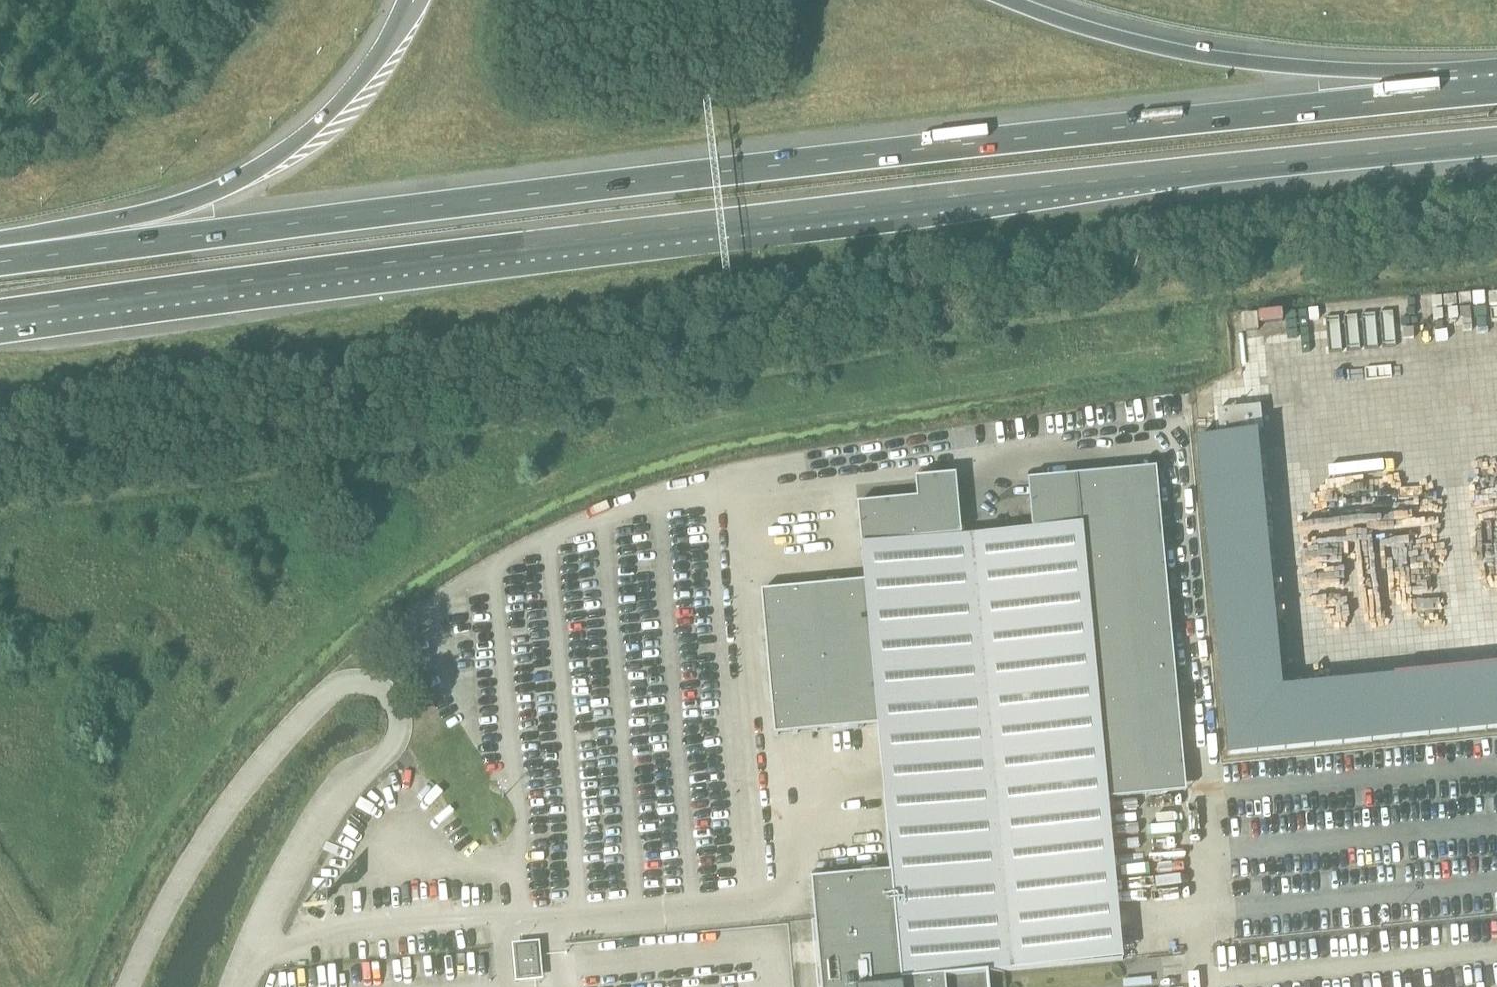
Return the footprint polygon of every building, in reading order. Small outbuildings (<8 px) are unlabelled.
[(1263,432),(1261,407),(1218,411),(1220,436),(1263,432)] [(918,499),(858,505),(862,546),(962,536),(956,476),(916,479),(918,499)] [(1078,476),(1028,481),(1033,530),(1083,525),(1078,476)] [(867,583),(762,592),(775,736),(816,732),(881,726),(867,583)] [(1168,586),(1087,593),(1093,654),(1151,648),(1155,687),(1096,693),(1102,753),(1182,746),(1168,586)] [(1394,677),(1394,679),(1400,738),(1496,729),(1496,668),(1396,678),(1396,677),(1394,677)] [(812,881),(822,986),(989,986),(988,974),(902,982),(892,874),(812,881)] [(537,946),(516,948),(519,979),(540,977),(537,946)]
